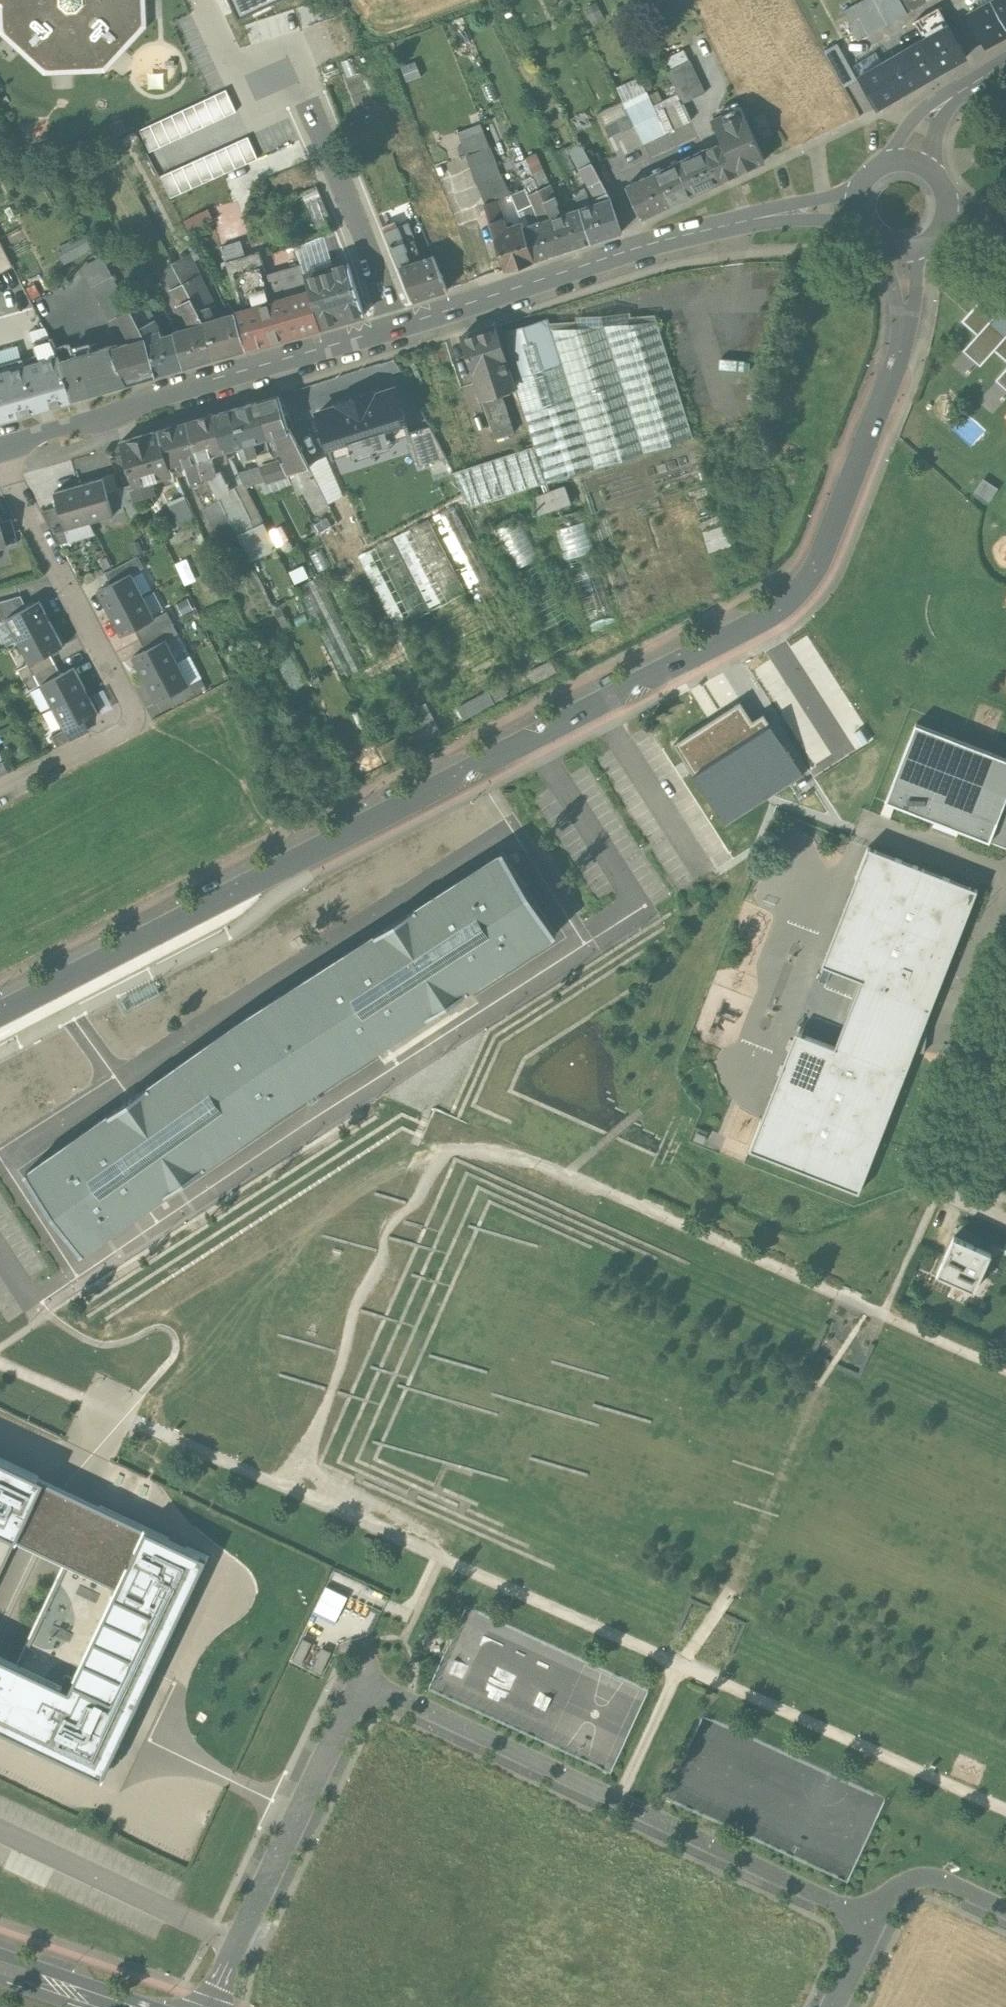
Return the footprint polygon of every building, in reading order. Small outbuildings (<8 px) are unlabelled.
[(46,71),(104,68),(142,26),(142,0),(0,0),(0,4),(3,4),(4,31),(46,71)] [(239,18),(279,0),(231,0),(239,18)] [(853,5),(859,16),(868,34),(888,22),(878,5),(875,0),(861,0),(853,5)] [(878,5),(888,22),(907,11),(900,0),(886,0),(878,5)] [(907,11),(926,0),(900,0),(907,11)] [(993,0),(992,0),(968,14),(986,45),(1005,34),(1005,24),(993,0)] [(1005,24),(1005,0),(993,0),(1005,24)] [(859,16),(853,5),(843,10),(859,39),(868,34),(859,16)] [(938,8),(914,21),(923,40),(941,71),(964,58),(938,8)] [(923,40),(903,51),(920,84),(941,71),(923,40)] [(857,79),(841,51),(826,60),(842,87),(857,79)] [(903,51),(882,63),(898,96),(920,84),(903,51)] [(687,60),(665,70),(676,94),(681,104),(703,94),(687,60)] [(882,63),(859,76),(876,109),(898,96),(882,63)] [(226,90),(140,130),(150,152),(236,112),(226,90)] [(676,94),(653,105),(657,115),(665,132),(689,121),(681,104),(676,94)] [(740,106),(710,120),(721,144),(735,175),(765,161),(740,106)] [(622,107),(600,118),(605,128),(627,117),(622,107)] [(439,113),(428,117),(434,131),(444,127),(439,113)] [(657,115),(634,126),(642,143),(665,132),(657,115)] [(634,126),(610,137),(618,154),(642,143),(634,126)] [(248,137),(161,176),(171,198),(258,159),(248,137)] [(533,174),(517,138),(504,144),(521,182),(523,181),(529,195),(540,190),(533,174)] [(721,144),(705,152),(719,182),(735,175),(721,144)] [(369,147),(360,147),(360,164),(368,164),(369,147)] [(704,149),(678,161),(693,194),(719,182),(705,152),(704,149)] [(610,199),(584,151),(574,156),(599,203),(610,199)] [(678,161),(652,173),(667,206),(693,194),(678,161)] [(543,170),(533,174),(540,190),(550,185),(543,170)] [(499,173),(476,181),(485,203),(486,204),(497,199),(511,194),(507,184),(504,186),(499,173)] [(652,173),(625,186),(640,219),(667,206),(652,173)] [(550,185),(540,190),(548,207),(556,204),(558,203),(550,185)] [(599,203),(591,206),(589,199),(584,189),(573,194),(581,209),(592,242),(621,232),(610,199),(599,203)] [(544,221),(524,228),(535,260),(563,251),(552,218),(548,207),(540,190),(529,195),(539,217),(544,221)] [(337,229),(322,195),(308,202),(322,235),(337,229)] [(522,222),(504,228),(501,218),(503,217),(497,199),(486,204),(485,203),(483,204),(505,270),(535,260),(524,228),(522,222)] [(581,209),(562,215),(556,204),(548,207),(552,218),(563,251),(592,242),(581,209)] [(204,212),(184,222),(189,231),(209,221),(204,212)] [(418,217),(404,222),(409,236),(423,231),(418,217)] [(434,256),(411,266),(405,250),(407,249),(398,227),(391,230),(388,224),(382,227),(395,259),(412,301),(417,300),(447,289),(434,256)] [(15,268),(0,235),(0,275),(15,268)] [(302,265),(268,276),(260,251),(246,255),(241,241),(224,246),(243,310),(234,313),(246,348),(321,327),(305,275),(302,265)] [(200,258),(194,245),(189,247),(196,260),(200,258)] [(199,275),(189,254),(172,263),(182,283),(199,275)] [(348,262),(305,275),(321,327),(365,315),(348,262)] [(234,313),(220,318),(199,275),(182,283),(190,299),(202,324),(214,358),(246,348),(234,313)] [(113,277),(91,288),(108,322),(118,317),(130,311),(113,277)] [(983,296),(961,321),(977,335),(963,350),(981,366),(994,351),(1005,361),(1005,302),(1005,304),(986,286),(979,293),(983,296)] [(202,324),(190,299),(180,304),(192,327),(174,332),(175,335),(184,366),(214,358),(202,324)] [(130,345),(116,349),(115,347),(112,348),(111,346),(96,351),(94,344),(60,354),(73,398),(156,374),(146,339),(140,328),(130,311),(118,317),(130,345)] [(630,317),(577,321),(577,327),(552,329),(502,345),(515,387),(534,446),(452,471),(467,499),(471,507),(693,437),(657,321),(631,323),(630,317)] [(163,338),(154,320),(140,328),(146,339),(156,374),(184,366),(175,335),(163,338)] [(496,324),(463,335),(495,438),(514,432),(501,391),(515,387),(502,345),(496,324)] [(73,398),(60,354),(52,338),(33,343),(36,355),(0,365),(0,419),(73,398)] [(996,380),(1005,389),(1005,368),(996,380)] [(379,397),(357,404),(371,446),(409,435),(409,433),(395,388),(378,394),(379,397)] [(310,468),(290,429),(288,429),(278,396),(257,402),(267,436),(275,433),(286,460),(281,461),(288,474),(298,472),(310,468)] [(267,436),(257,402),(235,409),(245,442),(249,455),(271,449),(267,436)] [(371,446),(357,404),(336,411),(335,407),(318,412),(332,459),(371,446)] [(235,409),(214,415),(224,448),(245,442),(235,409)] [(214,415),(187,422),(204,476),(208,475),(217,473),(212,456),(216,450),(224,448),(214,415)] [(204,476),(187,422),(159,431),(171,473),(173,479),(189,474),(190,480),(211,522),(227,514),(208,475),(204,476)] [(409,435),(419,467),(447,457),(430,426),(409,433),(409,435)] [(159,431),(122,441),(137,494),(151,490),(148,480),(171,473),(159,431)] [(239,474),(232,460),(228,462),(224,448),(216,450),(212,456),(217,473),(208,475),(227,514),(237,536),(263,523),(246,487),(239,474)] [(281,461),(260,468),(266,481),(288,474),(281,461)] [(325,461),(310,468),(329,504),(343,497),(325,461)] [(260,468),(239,474),(246,487),(266,481),(260,468)] [(329,504),(310,468),(298,472),(307,491),(304,492),(314,512),(329,504)] [(103,478),(79,485),(89,522),(114,515),(107,491),(103,478)] [(79,485),(55,492),(58,506),(65,529),(89,522),(79,485)] [(564,486),(533,498),(539,515),(571,503),(564,486)] [(119,488),(107,491),(114,515),(125,511),(119,488)] [(185,495),(169,503),(178,522),(194,515),(185,495)] [(471,507),(467,499),(456,505),(539,664),(550,659),(471,507)] [(58,506),(43,511),(60,544),(69,542),(65,529),(58,506)] [(536,666),(453,506),(432,518),(515,677),(536,666)] [(516,571),(543,559),(523,512),(496,524),(516,571)] [(558,529),(569,558),(599,547),(588,518),(558,529)] [(18,542),(11,519),(0,522),(7,545),(18,542)] [(323,520),(315,523),(319,533),(320,532),(330,527),(323,520)] [(427,520),(357,557),(436,715),(509,677),(427,520)] [(263,523),(237,536),(249,561),(276,548),(263,523)] [(704,530),(711,551),(731,544),(724,524),(704,530)] [(399,650),(352,559),(347,561),(330,527),(320,532),(337,566),(297,587),(342,680),(383,659),(345,586),(348,584),(386,657),(399,650)] [(317,574),(330,568),(322,552),(310,558),(317,574)] [(137,556),(105,573),(111,584),(131,573),(131,574),(143,567),(137,556)] [(111,584),(98,591),(109,613),(143,596),(131,574),(131,573),(111,584)] [(0,602),(0,621),(6,618),(27,607),(21,596),(0,602)] [(143,596),(109,613),(121,636),(134,629),(155,618),(143,596)] [(27,607),(6,618),(18,641),(52,623),(40,601),(27,607)] [(155,618),(134,629),(140,640),(172,623),(166,612),(155,618)] [(240,617),(223,625),(227,634),(245,625),(240,617)] [(52,623),(18,641),(30,663),(63,646),(52,623)] [(172,623),(140,640),(145,650),(166,640),(177,634),(172,623)] [(145,650),(132,657),(144,680),(178,662),(166,640),(145,650)] [(551,660),(529,671),(535,683),(557,672),(551,660)] [(178,662),(144,680),(156,702),(189,685),(178,662)] [(56,664),(24,680),(29,691),(41,685),(61,674),(56,664)] [(61,674),(41,685),(53,707),(86,690),(74,667),(61,674)] [(501,684),(456,708),(463,720),(507,695),(501,684)] [(86,690),(53,707),(64,730),(83,720),(98,712),(86,690)] [(740,701),(674,744),(725,824),(803,774),(763,713),(753,721),(740,701)] [(438,734),(424,705),(411,712),(419,726),(378,747),(385,762),(438,734)] [(64,730),(52,736),(58,746),(89,730),(83,720),(64,730)] [(916,723),(886,801),(990,841),(1005,800),(1005,758),(916,723)] [(8,773),(3,762),(0,763),(0,777),(8,773)] [(990,841),(1005,848),(1005,800),(990,841)] [(978,889),(868,846),(856,877),(871,883),(867,892),(863,891),(832,968),(861,980),(835,1046),(806,1035),(776,1113),(780,1115),(777,1124),(762,1118),(750,1149),(860,1192),(978,889)] [(377,934),(235,1025),(150,1085),(111,1112),(111,1113),(26,1172),(82,1252),(167,1192),(168,1192),(207,1165),(206,1164),(288,1107),(429,1016),(469,990),(556,934),(504,852),(417,908),(416,908),(376,933),(377,934)] [(992,1252),(955,1235),(938,1273),(975,1290),(992,1252)] [(94,1502),(84,1497),(72,1491),(60,1486),(44,1478),(0,1457),(0,1530),(17,1538),(31,1545),(45,1551),(56,1556),(66,1561),(18,1662),(7,1657),(0,1654),(0,1727),(103,1776),(141,1695),(207,1556),(147,1527),(94,1502)] [(0,1530),(0,1574),(17,1538),(0,1530)] [(587,1680),(597,1659),(468,1603),(448,1648),(457,1652),(450,1669),(503,1692),(500,1697),(515,1703),(509,1715),(525,1722),(532,1705),(550,1712),(567,1672),(587,1680)] [(865,1845),(886,1792),(864,1784),(849,1783),(849,1775),(737,1729),(736,1740),(745,1744),(745,1758),(740,1772),(758,1772),(758,1782),(753,1795),(743,1795),(743,1799),(734,1821),(777,1838),(771,1838),(793,1847),(799,1847),(799,1843),(805,1826),(811,1829),(834,1829),(834,1812),(835,1810),(817,1803),(854,1803),(850,1801),(853,1795),(866,1795),(865,1845)]
